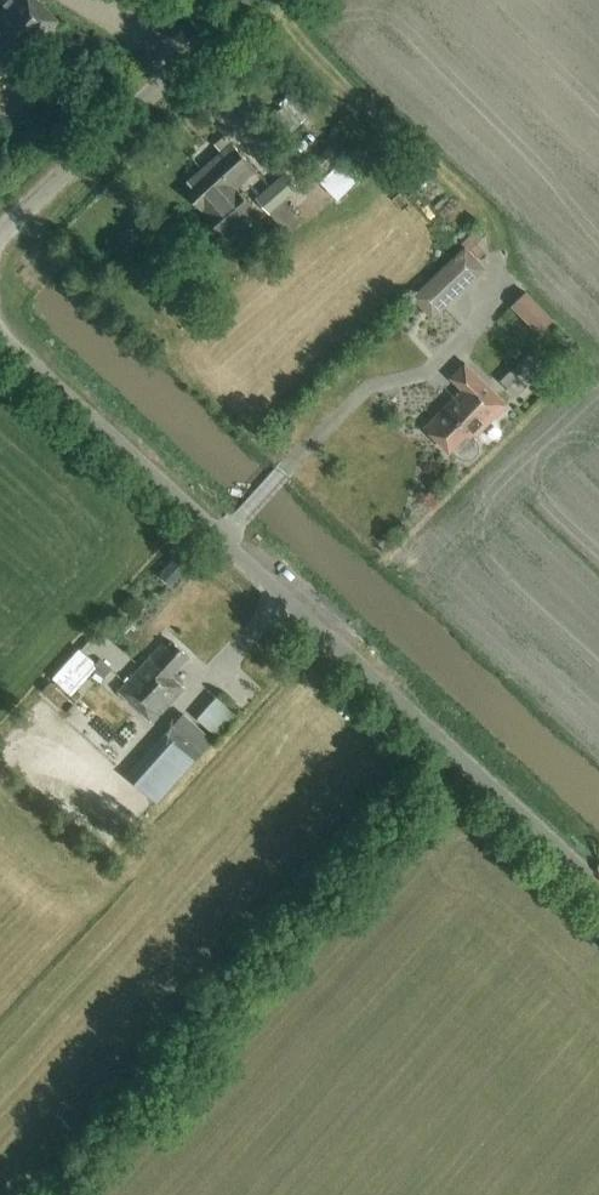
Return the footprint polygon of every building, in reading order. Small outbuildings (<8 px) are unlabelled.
[(59,25),(33,0),(13,0),(0,13),(0,62),(7,69),(27,49),(32,53),(59,25)] [(305,119),(290,101),(266,121),(282,139),(305,119)] [(222,233),(252,208),(236,188),(256,171),(231,143),(187,182),(191,187),(186,191),(202,210),(205,208),(210,215),(208,217),(222,233)] [(320,177),(340,158),(330,146),(309,166),(320,177)] [(322,182),(338,199),(357,181),(340,163),(322,182)] [(287,234),(300,222),(294,215),(295,213),(285,202),(300,189),(285,173),(256,199),(287,234)] [(461,244),(465,247),(475,258),(481,265),(491,256),(471,235),(461,244)] [(432,318),(485,269),(481,265),(475,258),(465,247),(412,297),(432,318)] [(552,319),(525,291),(510,305),(538,333),(552,319)] [(478,449),(478,447),(478,445),(477,443),(476,441),(475,440),(473,439),(507,405),(464,363),(450,378),(462,390),(425,428),(450,453),(455,448),(455,449),(455,451),(456,453),(457,455),(458,456),(460,458),(462,459),(464,459),(466,460),(468,460),(470,459),(472,459),(473,458),(475,456),(476,455),(477,453),(478,451),(478,449)] [(171,586),(182,574),(170,563),(159,575),(171,586)] [(189,658),(172,642),(166,648),(162,644),(118,691),(152,724),(185,689),(171,676),(189,658)] [(71,693),(99,663),(79,645),(51,675),(71,693)] [(211,729),(229,711),(215,696),(197,713),(211,729)] [(195,760),(212,741),(183,715),(166,734),(195,760)] [(166,734),(127,778),(157,804),(195,760),(166,734)]
